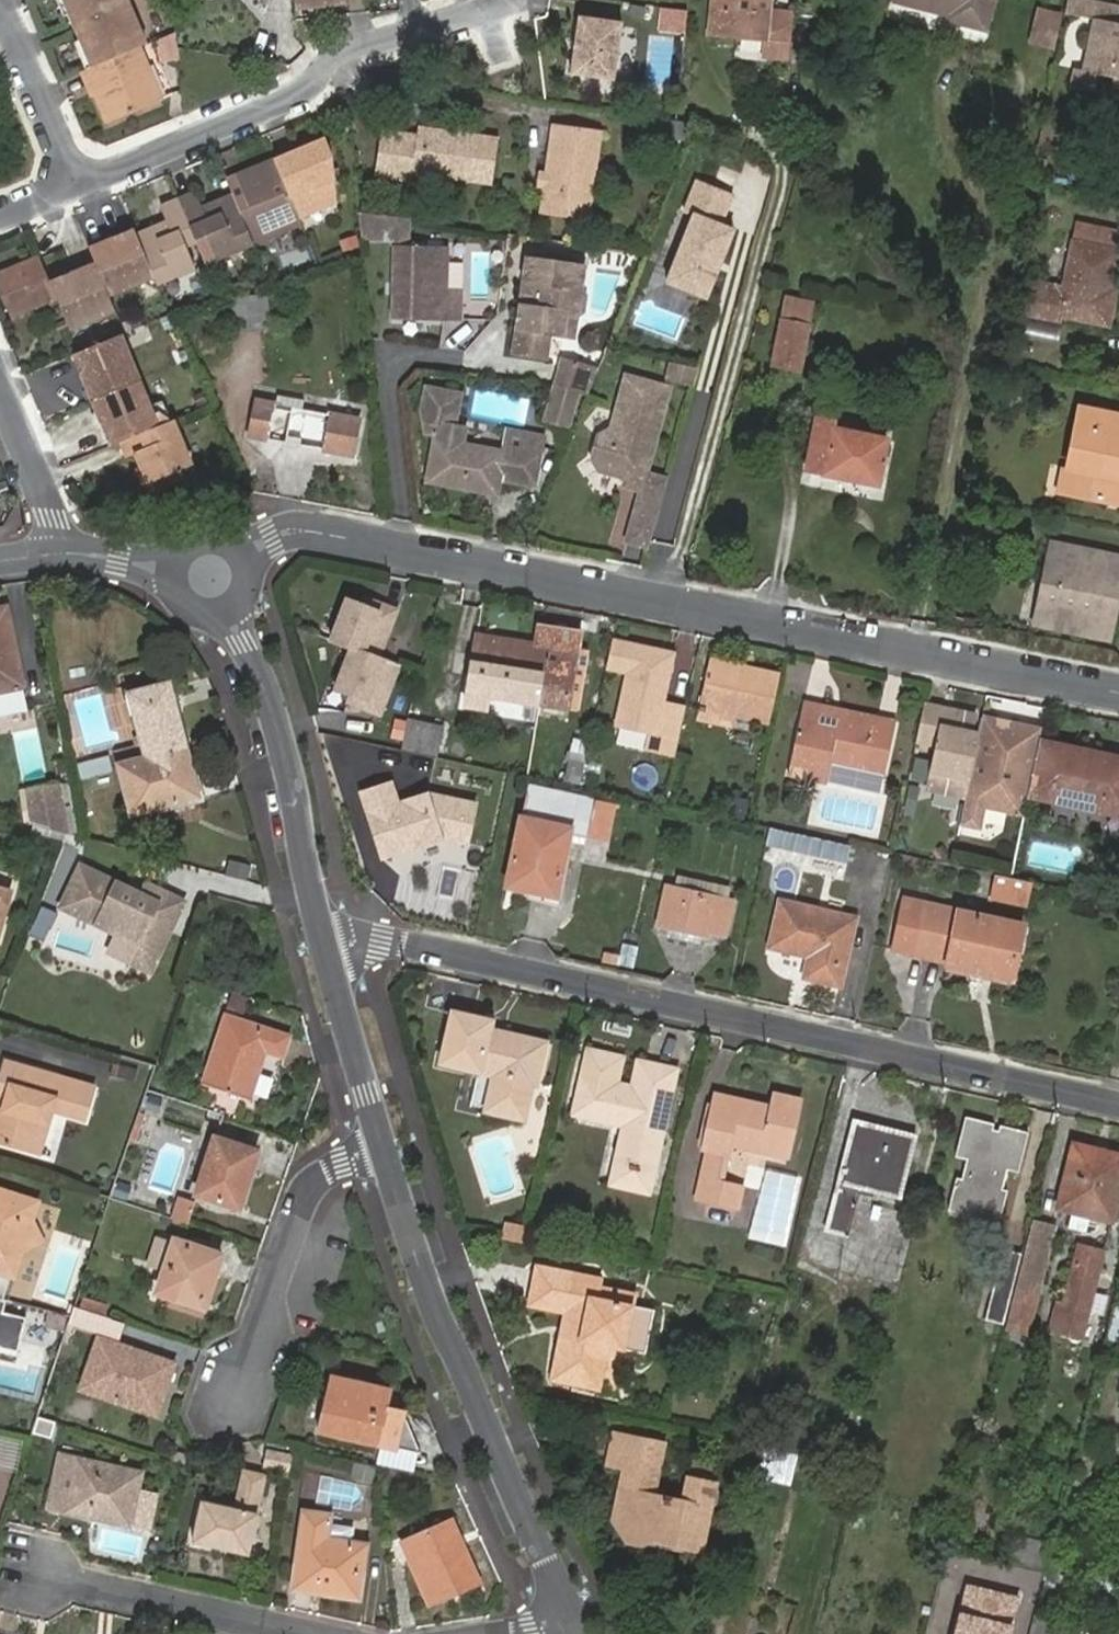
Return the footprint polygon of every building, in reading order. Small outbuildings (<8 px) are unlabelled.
[(64,0),(57,0),(66,22),(73,20),(64,0)] [(95,72),(140,52),(147,49),(128,0),(64,0),(73,20),(83,44),(95,72)] [(296,11),(316,10),(315,3),(326,2),(327,8),(341,7),(341,0),(295,0),(296,11)] [(769,0),(714,0),(712,33),(767,37),(769,0)] [(989,28),(996,0),(899,0),(951,14),(951,19),(989,28)] [(1086,0),(1069,0),(1065,18),(1096,25),(1084,73),(1077,72),(1072,92),(1095,96),(1099,78),(1118,82),(1114,100),(1118,101),(1118,7),(1086,0)] [(316,10),(327,8),(326,2),(315,3),(316,10)] [(1062,13),(1041,8),(1033,39),(1054,45),(1062,13)] [(625,26),(582,19),(573,77),(616,83),(625,26)] [(173,38),(157,45),(158,48),(160,66),(177,63),(175,51),(173,38)] [(733,56),(757,58),(758,43),(734,41),(733,56)] [(87,75),(95,72),(83,44),(77,46),(87,75)] [(140,52),(95,72),(87,75),(97,98),(108,125),(162,104),(140,52)] [(87,75),(81,78),(90,100),(97,98),(87,75)] [(556,128),(548,176),(546,194),(542,218),(592,224),(605,135),(556,128)] [(419,140),(398,137),(392,183),(413,186),(414,178),(494,188),(500,142),(420,131),(419,140)] [(326,139),(308,148),(310,152),(328,144),(326,139)] [(274,164),(297,220),(336,204),(332,155),(328,144),(310,152),(308,148),(274,164)] [(255,248),(301,227),(297,220),(274,164),(243,178),(251,196),(253,201),(238,208),(255,248)] [(548,176),(543,176),(540,192),(546,194),(548,176)] [(694,219),(668,287),(709,302),(735,235),(721,230),(734,198),(697,184),(685,216),(694,219)] [(198,198),(180,205),(198,246),(209,242),(218,264),(255,248),(238,208),(235,203),(234,200),(205,213),(198,198)] [(198,246),(180,205),(161,214),(168,229),(138,242),(156,283),(159,289),(197,272),(187,250),(198,246)] [(387,221),(361,217),(362,230),(364,245),(387,245),(387,221)] [(1117,304),(1108,302),(1110,292),(1117,257),(1118,246),(1118,238),(1079,230),(1075,248),(1066,294),(1036,288),(1028,321),(1060,327),(1061,319),(1112,329),(1117,304)] [(111,303),(156,283),(138,242),(136,237),(113,247),(118,260),(97,268),(98,272),(103,283),(111,303)] [(91,256),(97,268),(118,260),(113,247),(91,256)] [(452,251),(395,250),(394,324),(467,325),(468,294),(452,293),(452,251)] [(526,290),(525,300),(521,304),(514,353),(543,357),(546,336),(560,338),(563,316),(571,317),(583,311),(584,297),(578,287),(581,268),(526,260),(523,285),(526,290)] [(42,265),(0,283),(0,290),(15,326),(60,306),(52,291),(42,265)] [(83,292),(103,283),(98,272),(79,280),(83,292)] [(72,337),(118,319),(111,303),(103,283),(83,292),(79,280),(52,291),(60,306),(72,337)] [(1118,297),(1118,294),(1110,292),(1108,302),(1117,304),(1118,297)] [(238,305),(241,332),(267,329),(263,302),(238,305)] [(267,329),(241,332),(242,339),(274,335),(271,302),(263,302),(267,329)] [(775,366),(800,373),(813,308),(789,302),(775,366)] [(97,379),(105,399),(140,384),(122,339),(80,356),(74,359),(85,384),(97,379)] [(700,369),(670,363),(666,381),(695,388),(700,369)] [(565,366),(556,391),(578,396),(592,399),(601,375),(565,366)] [(627,378),(613,431),(600,439),(594,461),(601,474),(623,480),(624,474),(629,476),(626,488),(638,492),(644,493),(649,473),(672,390),(627,378)] [(85,384),(93,404),(105,399),(97,379),(85,384)] [(102,425),(111,449),(124,443),(159,429),(151,411),(140,384),(105,399),(114,420),(102,425)] [(463,393),(423,385),(418,409),(423,435),(431,436),(423,480),(492,494),(496,476),(506,479),(505,482),(537,489),(550,459),(512,450),(515,438),(473,428),(476,413),(460,410),(463,393)] [(578,397),(578,396),(556,391),(548,423),(569,430),(578,397)] [(105,399),(93,404),(102,425),(114,420),(105,399)] [(260,403),(253,438),(351,458),(358,423),(260,403)] [(151,411),(159,429),(172,424),(165,406),(151,411)] [(1118,484),(1118,421),(1081,412),(1064,496),(1110,505),(1114,482),(1118,484)] [(853,483),(877,488),(886,443),(835,431),(836,424),(819,421),(810,465),(854,475),(853,483)] [(159,429),(124,443),(132,461),(139,458),(150,486),(192,469),(172,424),(159,429)] [(515,438),(512,450),(550,459),(554,438),(517,430),(515,438)] [(808,473),(853,483),(854,475),(810,465),(808,473)] [(669,479),(649,473),(644,493),(638,492),(623,545),(648,552),(669,479)] [(1114,482),(1110,505),(1118,508),(1118,484),(1114,482)] [(1118,606),(1118,605),(1118,562),(1051,548),(1033,629),(1103,643),(1111,604),(1118,606)] [(364,598),(362,605),(377,611),(380,604),(364,598)] [(347,600),(332,641),(351,648),(380,660),(398,610),(380,604),(377,611),(362,605),(347,600)] [(1110,645),(1118,606),(1111,604),(1103,643),(1110,645)] [(23,707),(18,684),(22,683),(5,607),(0,608),(0,713),(23,707)] [(539,648),(478,637),(465,706),(485,710),(487,697),(567,712),(582,633),(543,626),(539,648)] [(612,640),(606,671),(625,675),(615,726),(623,728),(640,646),(612,640)] [(677,756),(687,708),(662,702),(672,652),(640,646),(623,728),(647,733),(644,749),(677,756)] [(351,648),(336,690),(350,695),(366,701),(363,708),(381,715),(400,668),(380,660),(351,648)] [(738,715),(770,722),(780,674),(710,661),(700,708),(738,715)] [(180,684),(132,696),(137,719),(142,717),(138,701),(176,691),(182,712),(188,711),(180,684)] [(142,717),(147,741),(152,740),(188,734),(182,712),(176,691),(138,701),(142,717)] [(366,701),(350,695),(347,702),(363,708),(366,701)] [(820,716),(822,708),(803,704),(788,776),(827,785),(833,763),(885,774),(897,723),(876,719),(874,728),(820,716)] [(736,727),(738,715),(700,708),(698,720),(736,727)] [(876,719),(822,708),(820,716),(874,728),(876,719)] [(967,800),(980,738),(971,736),(975,718),(925,708),(917,744),(939,749),(930,792),(967,800)] [(975,718),(971,736),(980,738),(983,721),(975,718)] [(407,720),(401,751),(437,758),(443,728),(407,720)] [(1041,732),(983,721),(980,738),(967,800),(961,828),(974,830),(981,825),(984,810),(1024,818),(1039,744),(1041,732)] [(157,765),(127,772),(140,823),(166,816),(207,805),(188,734),(152,740),(157,765)] [(1029,795),(1118,814),(1118,762),(1039,744),(1029,795)] [(570,756),(566,785),(581,789),(588,759),(570,756)] [(101,760),(80,762),(82,782),(103,780),(101,760)] [(880,796),(885,774),(833,763),(827,785),(880,796)] [(392,780),(358,792),(381,860),(443,839),(470,844),(478,801),(427,791),(400,801),(392,780)] [(600,804),(531,789),(530,797),(598,811),(600,804)] [(61,795),(38,799),(43,831),(68,838),(61,795)] [(598,811),(530,797),(509,888),(529,893),(557,898),(570,837),(592,842),(594,829),(598,811)] [(598,811),(594,829),(592,842),(610,846),(613,833),(618,807),(600,804),(598,811)] [(855,846),(800,835),(796,853),(852,866),(855,846)] [(188,911),(158,895),(153,906),(86,872),(65,912),(139,951),(130,968),(152,979),(188,911)] [(1032,886),(1001,879),(996,899),(1028,907),(1032,886)] [(681,880),(678,889),(727,900),(729,891),(681,880)] [(727,900),(678,889),(670,888),(661,928),(710,940),(712,934),(727,937),(735,902),(727,900)] [(153,906),(158,895),(149,891),(143,901),(153,906)] [(2,942),(15,897),(0,892),(0,941),(2,942)] [(556,905),(557,898),(529,893),(527,899),(556,905)] [(782,903),(771,947),(812,957),(806,978),(841,986),(857,921),(782,903)] [(1024,929),(927,906),(917,954),(950,962),(949,966),(1013,979),(1024,929)] [(47,946),(55,932),(35,922),(29,937),(47,946)] [(130,968),(139,951),(120,941),(111,958),(130,968)] [(492,1023),(454,1014),(441,1065),(494,1078),(485,1112),(523,1121),(531,1086),(536,1088),(547,1046),(490,1031),(492,1023)] [(228,1027),(205,1101),(246,1114),(263,1063),(283,1069),(289,1046),(228,1027)] [(624,1079),(631,1052),(599,1044),(592,1071),(624,1079)] [(649,1057),(642,1083),(654,1086),(660,1060),(649,1057)] [(624,1079),(592,1071),(584,1103),(637,1116),(622,1173),(652,1180),(682,1065),(660,1060),(654,1086),(642,1083),(624,1079)] [(19,1065),(8,1062),(0,1088),(0,1090),(11,1093),(19,1065)] [(19,1065),(11,1093),(7,1106),(0,1129),(0,1143),(41,1155),(55,1112),(86,1122),(96,1088),(19,1065)] [(7,1106),(11,1093),(0,1090),(0,1104),(7,1106)] [(736,1139),(795,1154),(810,1096),(781,1090),(778,1104),(722,1092),(709,1142),(718,1144),(713,1161),(730,1165),(736,1139)] [(994,1121),(995,1115),(967,1109),(957,1149),(972,1152),(967,1171),(960,1169),(954,1201),(1006,1213),(1013,1181),(1006,1180),(1011,1161),(1021,1164),(1031,1124),(1004,1118),(1002,1123),(994,1121)] [(859,1120),(857,1129),(919,1143),(922,1133),(859,1120)] [(919,1143),(857,1129),(834,1230),(855,1236),(868,1188),(906,1197),(919,1143)] [(211,1144),(192,1200),(212,1206),(236,1214),(254,1159),(211,1144)] [(1090,1216),(1110,1220),(1118,1185),(1118,1156),(1075,1146),(1059,1208),(1072,1211),(1090,1216)] [(711,1174),(727,1177),(730,1165),(713,1161),(711,1174)] [(783,1245),(798,1175),(763,1168),(749,1238),(783,1245)] [(711,1174),(705,1193),(740,1201),(744,1181),(727,1177),(711,1174)] [(744,1181),(740,1201),(746,1203),(750,1183),(744,1181)] [(0,1189),(0,1271),(15,1276),(18,1276),(25,1254),(36,1249),(42,1231),(36,1220),(42,1202),(0,1189)] [(182,1230),(190,1207),(176,1202),(168,1226),(182,1230)] [(529,1216),(510,1211),(506,1229),(525,1233),(529,1216)] [(1086,1231),(1090,1216),(1072,1211),(1067,1227),(1086,1231)] [(1033,1222),(1023,1264),(1009,1326),(1028,1330),(1042,1269),(1052,1227),(1033,1222)] [(45,1238),(42,1231),(36,1249),(42,1247),(49,1244),(45,1238)] [(1007,1310),(1024,1242),(1007,1237),(989,1305),(1007,1310)] [(1082,1335),(1102,1250),(1078,1244),(1063,1300),(1057,1298),(1051,1327),(1082,1335)] [(177,1307),(199,1315),(209,1283),(213,1285),(220,1264),(173,1248),(156,1297),(178,1304),(177,1307)] [(568,1301),(552,1367),(596,1378),(605,1337),(645,1347),(654,1303),(600,1290),(604,1274),(540,1258),(533,1292),(568,1301)] [(8,1300),(15,1276),(0,1271),(0,1298),(8,1300)] [(0,1298),(0,1337),(9,1300),(8,1300),(0,1298)] [(197,1322),(199,1315),(177,1307),(175,1313),(197,1322)] [(76,1315),(75,1318),(70,1331),(75,1332),(81,1317),(76,1315)] [(81,1317),(75,1332),(74,1335),(106,1345),(112,1327),(81,1317)] [(83,1397),(107,1406),(159,1423),(176,1372),(124,1354),(101,1346),(83,1397)] [(338,1377),(323,1430),(383,1444),(425,1454),(411,1414),(392,1409),(396,1391),(338,1377)] [(771,1421),(761,1459),(793,1467),(800,1440),(782,1435),(784,1424),(771,1421)] [(59,1428),(40,1422),(35,1437),(54,1443),(59,1428)] [(655,1490),(667,1440),(619,1428),(612,1457),(631,1461),(622,1495),(628,1497),(626,1505),(620,1503),(617,1518),(628,1535),(645,1539),(646,1533),(704,1546),(719,1479),(692,1473),(687,1498),(655,1490)] [(696,1454),(692,1473),(719,1479),(723,1460),(696,1454)] [(292,1459),(269,1455),(266,1468),(289,1473),(292,1459)] [(371,1481),(374,1465),(352,1461),(350,1478),(371,1481)] [(62,1462),(52,1495),(47,1513),(67,1518),(64,1531),(126,1547),(130,1534),(143,1482),(62,1462)] [(202,1502),(192,1545),(247,1557),(266,1475),(244,1469),(234,1509),(202,1502)] [(319,1475),(314,1501),(362,1509),(367,1483),(319,1475)] [(622,1495),(620,1503),(626,1505),(628,1497),(622,1495)] [(310,1516),(297,1588),(316,1592),(359,1599),(367,1551),(354,1549),(327,1545),(331,1519),(310,1516)] [(455,1542),(463,1538),(456,1522),(406,1545),(432,1604),(458,1593),(455,1585),(480,1575),(466,1546),(458,1550),(455,1542)] [(1021,1534),(1012,1559),(1038,1568),(1046,1542),(1021,1534)] [(466,1546),(463,1538),(455,1542),(458,1550),(466,1546)] [(455,1585),(458,1593),(482,1582),(480,1575),(455,1585)] [(970,1593),(959,1633),(1005,1633),(1013,1604),(970,1593)]
